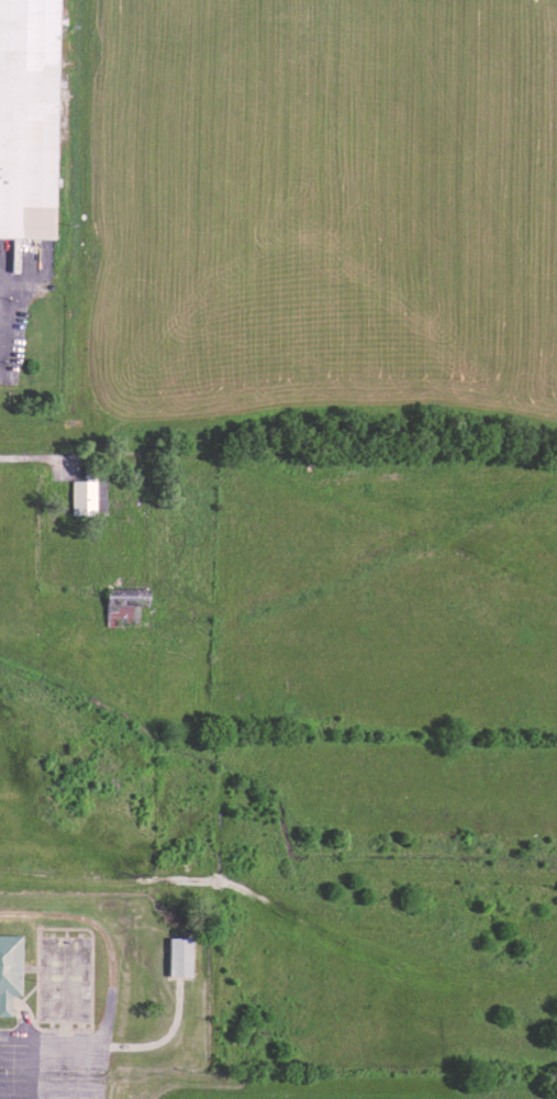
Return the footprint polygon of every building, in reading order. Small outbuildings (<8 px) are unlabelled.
[(55,237),(60,0),(0,0),(0,236),(55,237)] [(69,476),(69,511),(104,511),(103,476),(69,476)] [(9,1017),(9,996),(22,996),(22,933),(0,933),(0,1017),(9,1017)] [(188,935),(166,935),(166,972),(187,973),(188,935)]
